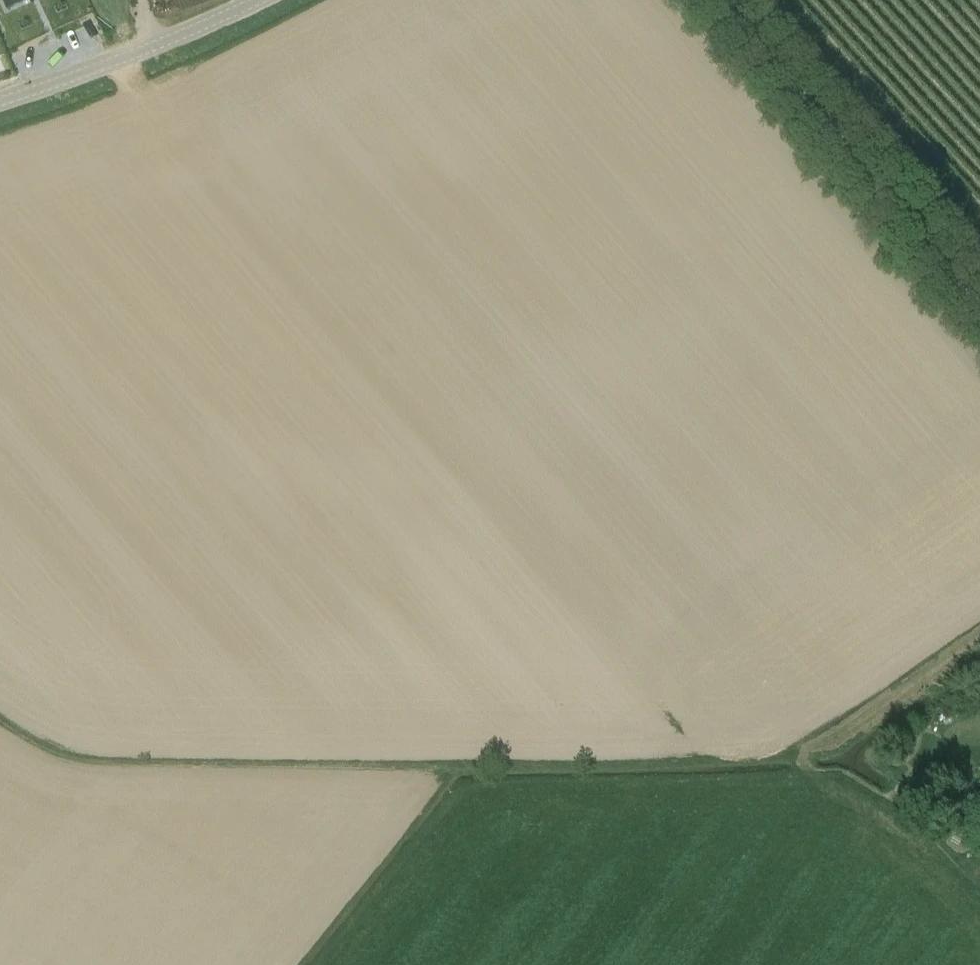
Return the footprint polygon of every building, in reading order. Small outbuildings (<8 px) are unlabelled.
[(3,8),(24,0),(0,0),(0,3),(3,8)]
